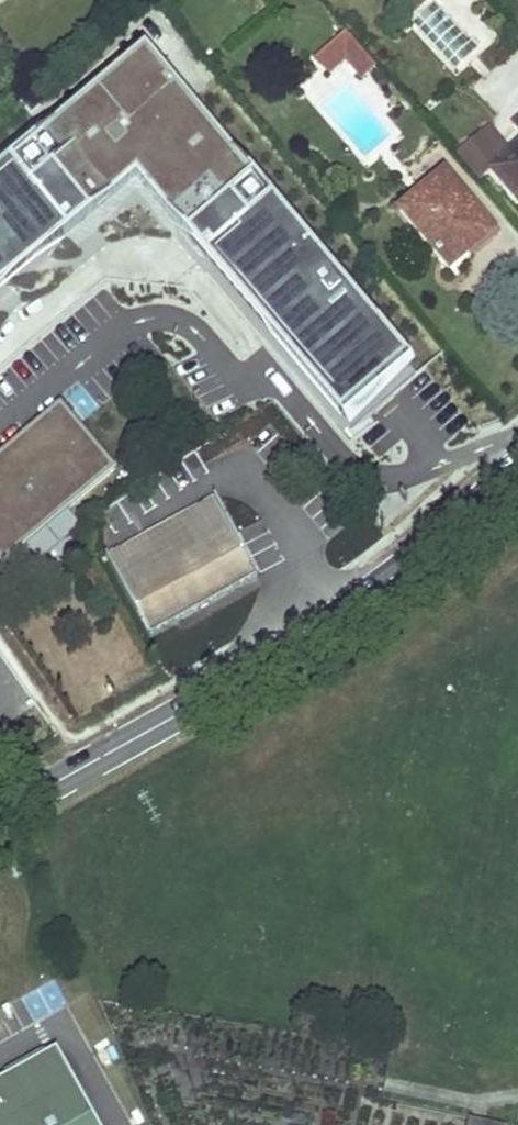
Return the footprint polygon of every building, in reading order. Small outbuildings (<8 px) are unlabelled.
[(372,62),(344,30),(312,59),(325,72),(340,58),(356,76),(372,62)] [(403,378),(138,67),(0,182),(0,295),(131,186),(337,433),(403,378)] [(488,122),(480,130),(501,154),(509,147),(488,122)] [(459,150),(484,179),(492,171),(517,201),(517,149),(506,159),(501,154),(480,130),(459,150)] [(448,269),(471,250),(493,231),(442,172),(398,209),(448,269)] [(57,412),(0,459),(0,566),(0,567),(112,473),(57,412)] [(261,574),(217,494),(105,556),(150,637),(261,574)] [(0,1083),(0,1124),(100,1124),(59,1050),(0,1083)]
